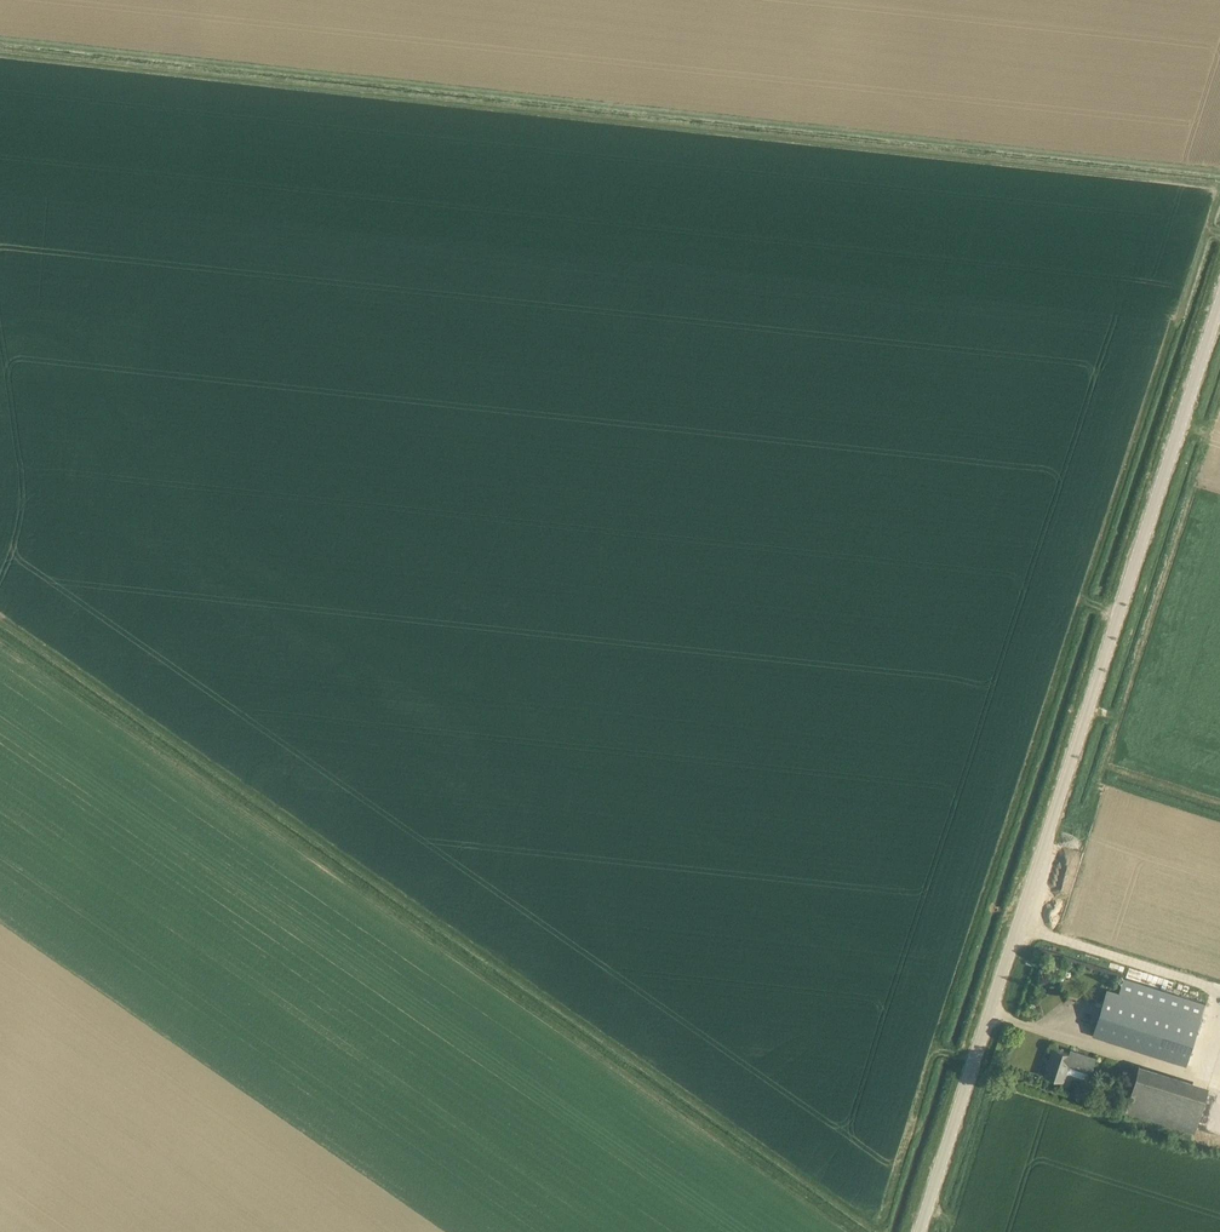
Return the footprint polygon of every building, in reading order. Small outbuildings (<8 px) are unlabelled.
[(1108,989),(1103,1005),(1093,1036),(1187,1065),(1206,1004),(1124,978),(1119,993),(1108,989)] [(1045,1075),(1064,1081),(1069,1065),(1091,1072),(1095,1058),(1071,1050),(1070,1054),(1054,1048),(1045,1075)] [(1207,1095),(1137,1073),(1126,1109),(1195,1131),(1207,1095)] [(1209,1138),(1219,1142),(1219,1107),(1209,1138)]
